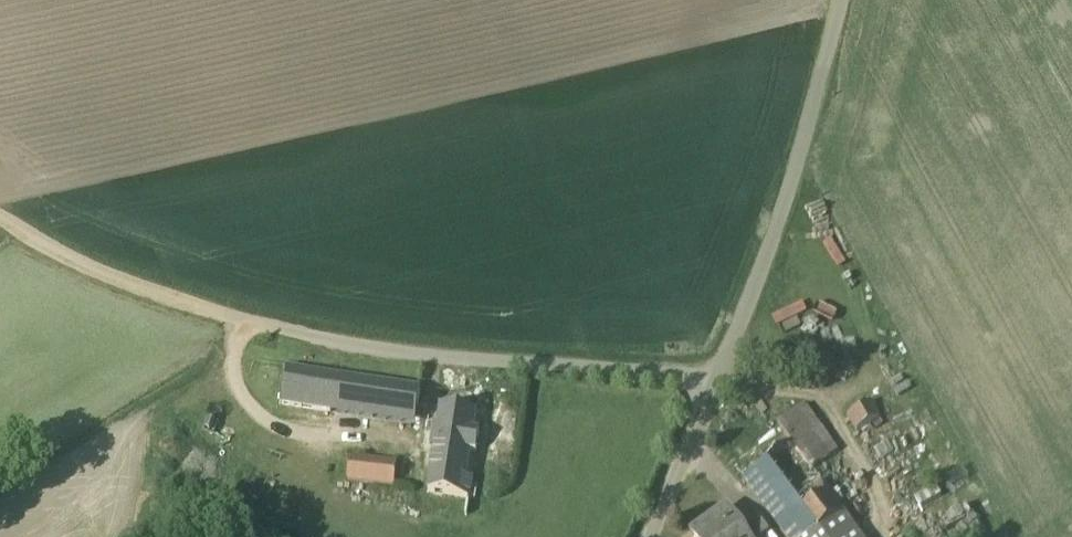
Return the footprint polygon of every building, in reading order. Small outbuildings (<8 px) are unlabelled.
[(283,369),(278,405),(414,425),(420,389),(283,369)] [(872,402),(845,417),(854,432),(881,418),(872,402)] [(482,432),(471,430),(474,411),(440,405),(436,423),(433,422),(428,467),(471,475),(482,432)] [(742,479),(784,536),(861,536),(812,470),(837,451),(804,405),(777,424),(791,444),(742,479)] [(349,456),(346,481),(390,486),(393,487),(396,462),(349,456)] [(691,534),(693,536),(765,536),(770,534),(758,519),(741,530),(726,509),(691,534)]
